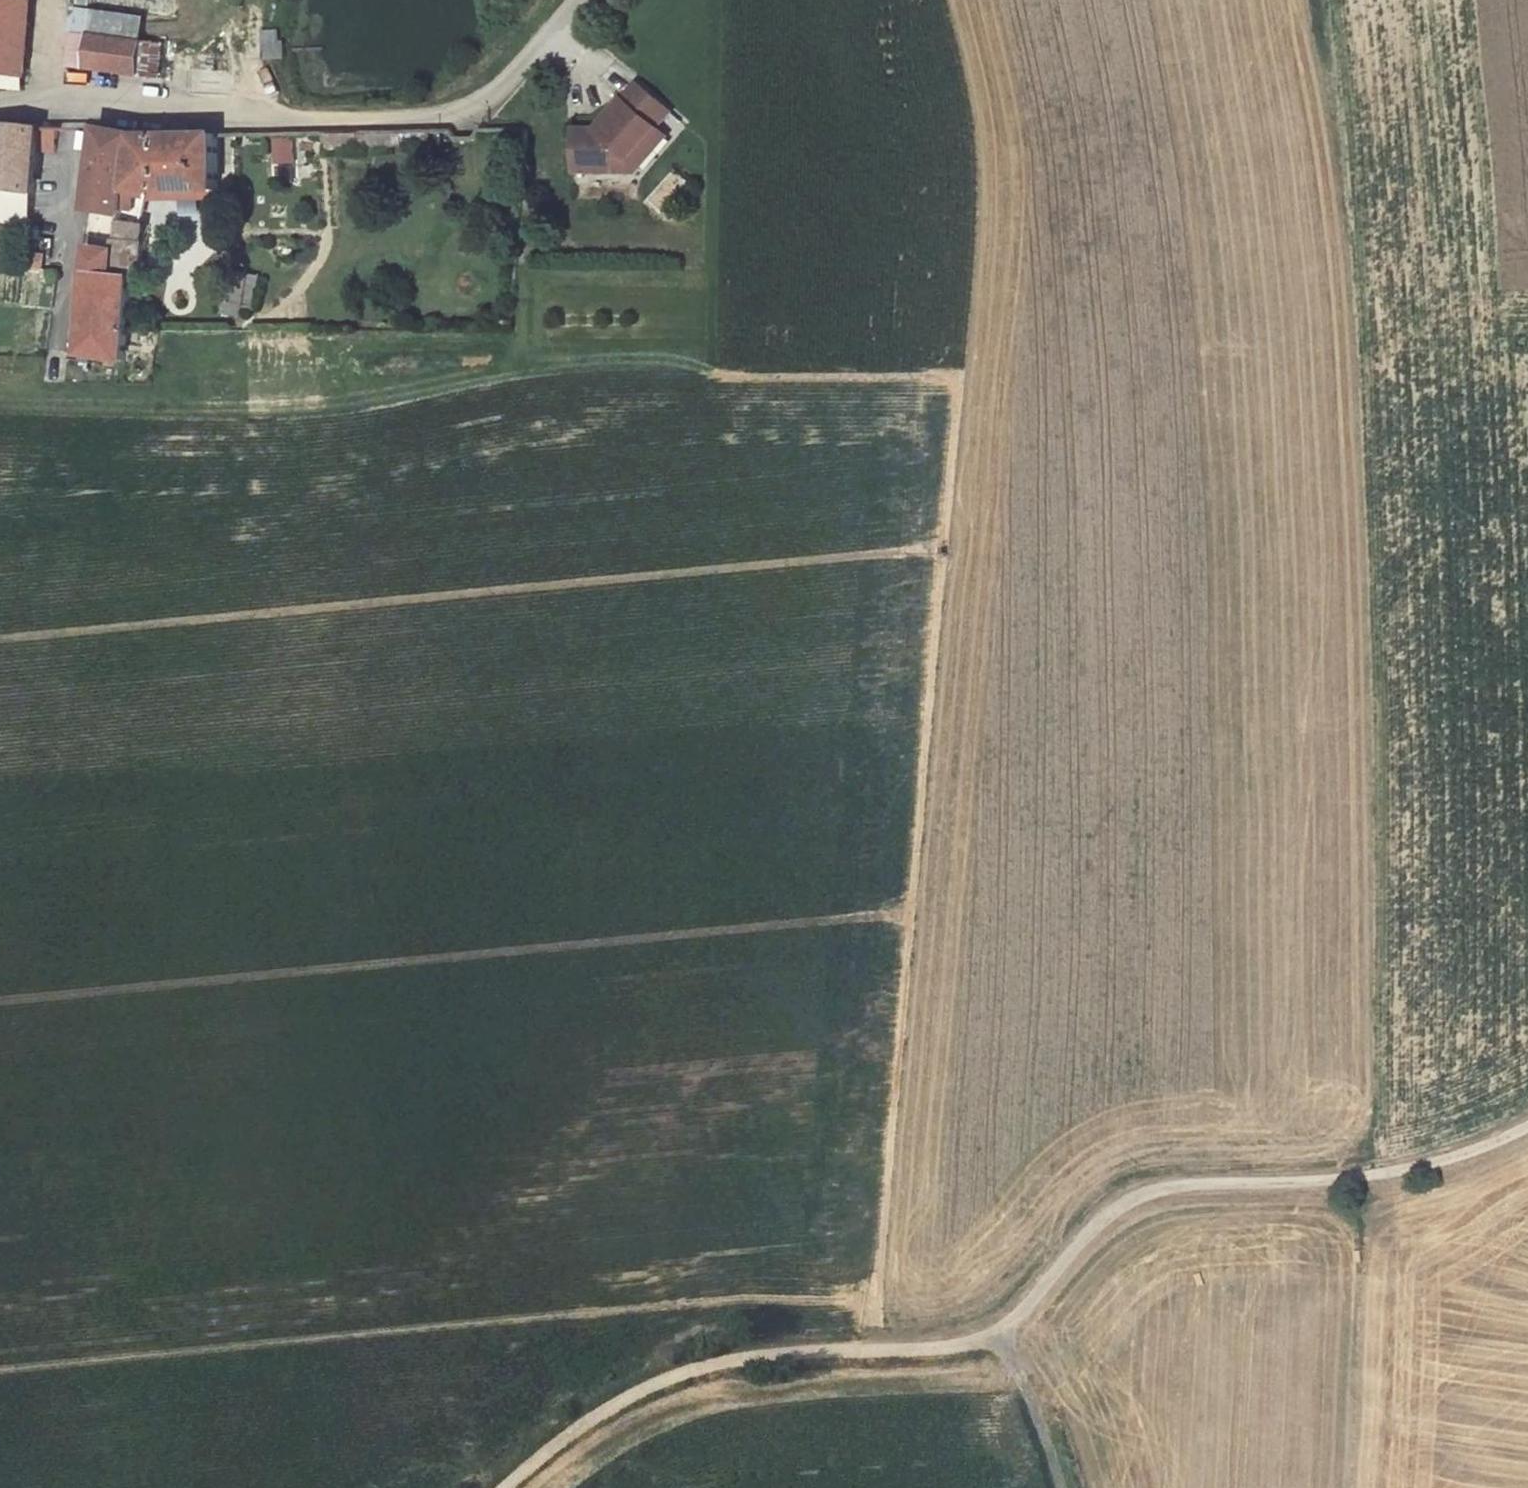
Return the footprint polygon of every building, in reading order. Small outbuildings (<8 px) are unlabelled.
[(33,0),(0,0),(0,46),(27,48),(33,0)] [(141,41),(145,19),(93,13),(90,35),(141,41)] [(85,68),(90,35),(72,33),(67,66),(85,68)] [(279,44),(279,33),(265,33),(265,44),(279,44)] [(139,75),(143,42),(141,41),(90,35),(85,68),(139,75)] [(160,78),(164,44),(143,42),(139,75),(160,78)] [(286,59),(285,43),(279,44),(265,44),(266,59),(286,59)] [(27,48),(0,46),(0,74),(24,76),(27,48)] [(24,76),(0,74),(0,85),(23,87),(24,76)] [(631,158),(657,128),(671,112),(639,84),(599,130),(578,130),(578,172),(631,172),(631,158)] [(42,128),(5,124),(0,170),(0,190),(35,194),(42,128)] [(637,172),(667,136),(657,128),(631,158),(631,172),(637,172)] [(98,162),(103,129),(87,129),(85,144),(89,159),(98,162)] [(129,193),(139,135),(131,133),(103,129),(98,162),(91,212),(94,212),(125,217),(129,193)] [(141,135),(139,135),(129,193),(152,192),(220,191),(220,134),(141,135)] [(276,137),(277,165),(298,164),(297,136),(276,137)] [(643,200),(659,216),(691,184),(675,168),(643,200)] [(35,194),(0,190),(0,221),(32,225),(35,194)] [(152,192),(129,193),(125,217),(124,225),(144,229),(152,192)] [(120,253),(124,225),(125,217),(94,212),(88,248),(95,249),(120,253)] [(14,259),(12,225),(0,226),(0,259),(14,259)] [(144,229),(124,225),(120,253),(118,279),(133,280),(142,281),(146,246),(140,246),(144,229)] [(120,253),(95,249),(90,277),(83,357),(125,362),(133,280),(118,279),(120,253)] [(40,270),(43,256),(28,253),(26,269),(40,270)] [(56,284),(58,272),(48,271),(46,283),(56,284)] [(253,308),(255,296),(247,294),(250,279),(236,277),(230,306),(229,314),(243,316),(244,306),(253,308)] [(255,296),(258,281),(250,279),(247,294),(255,296)] [(229,314),(230,306),(223,304),(222,312),(229,314)]
